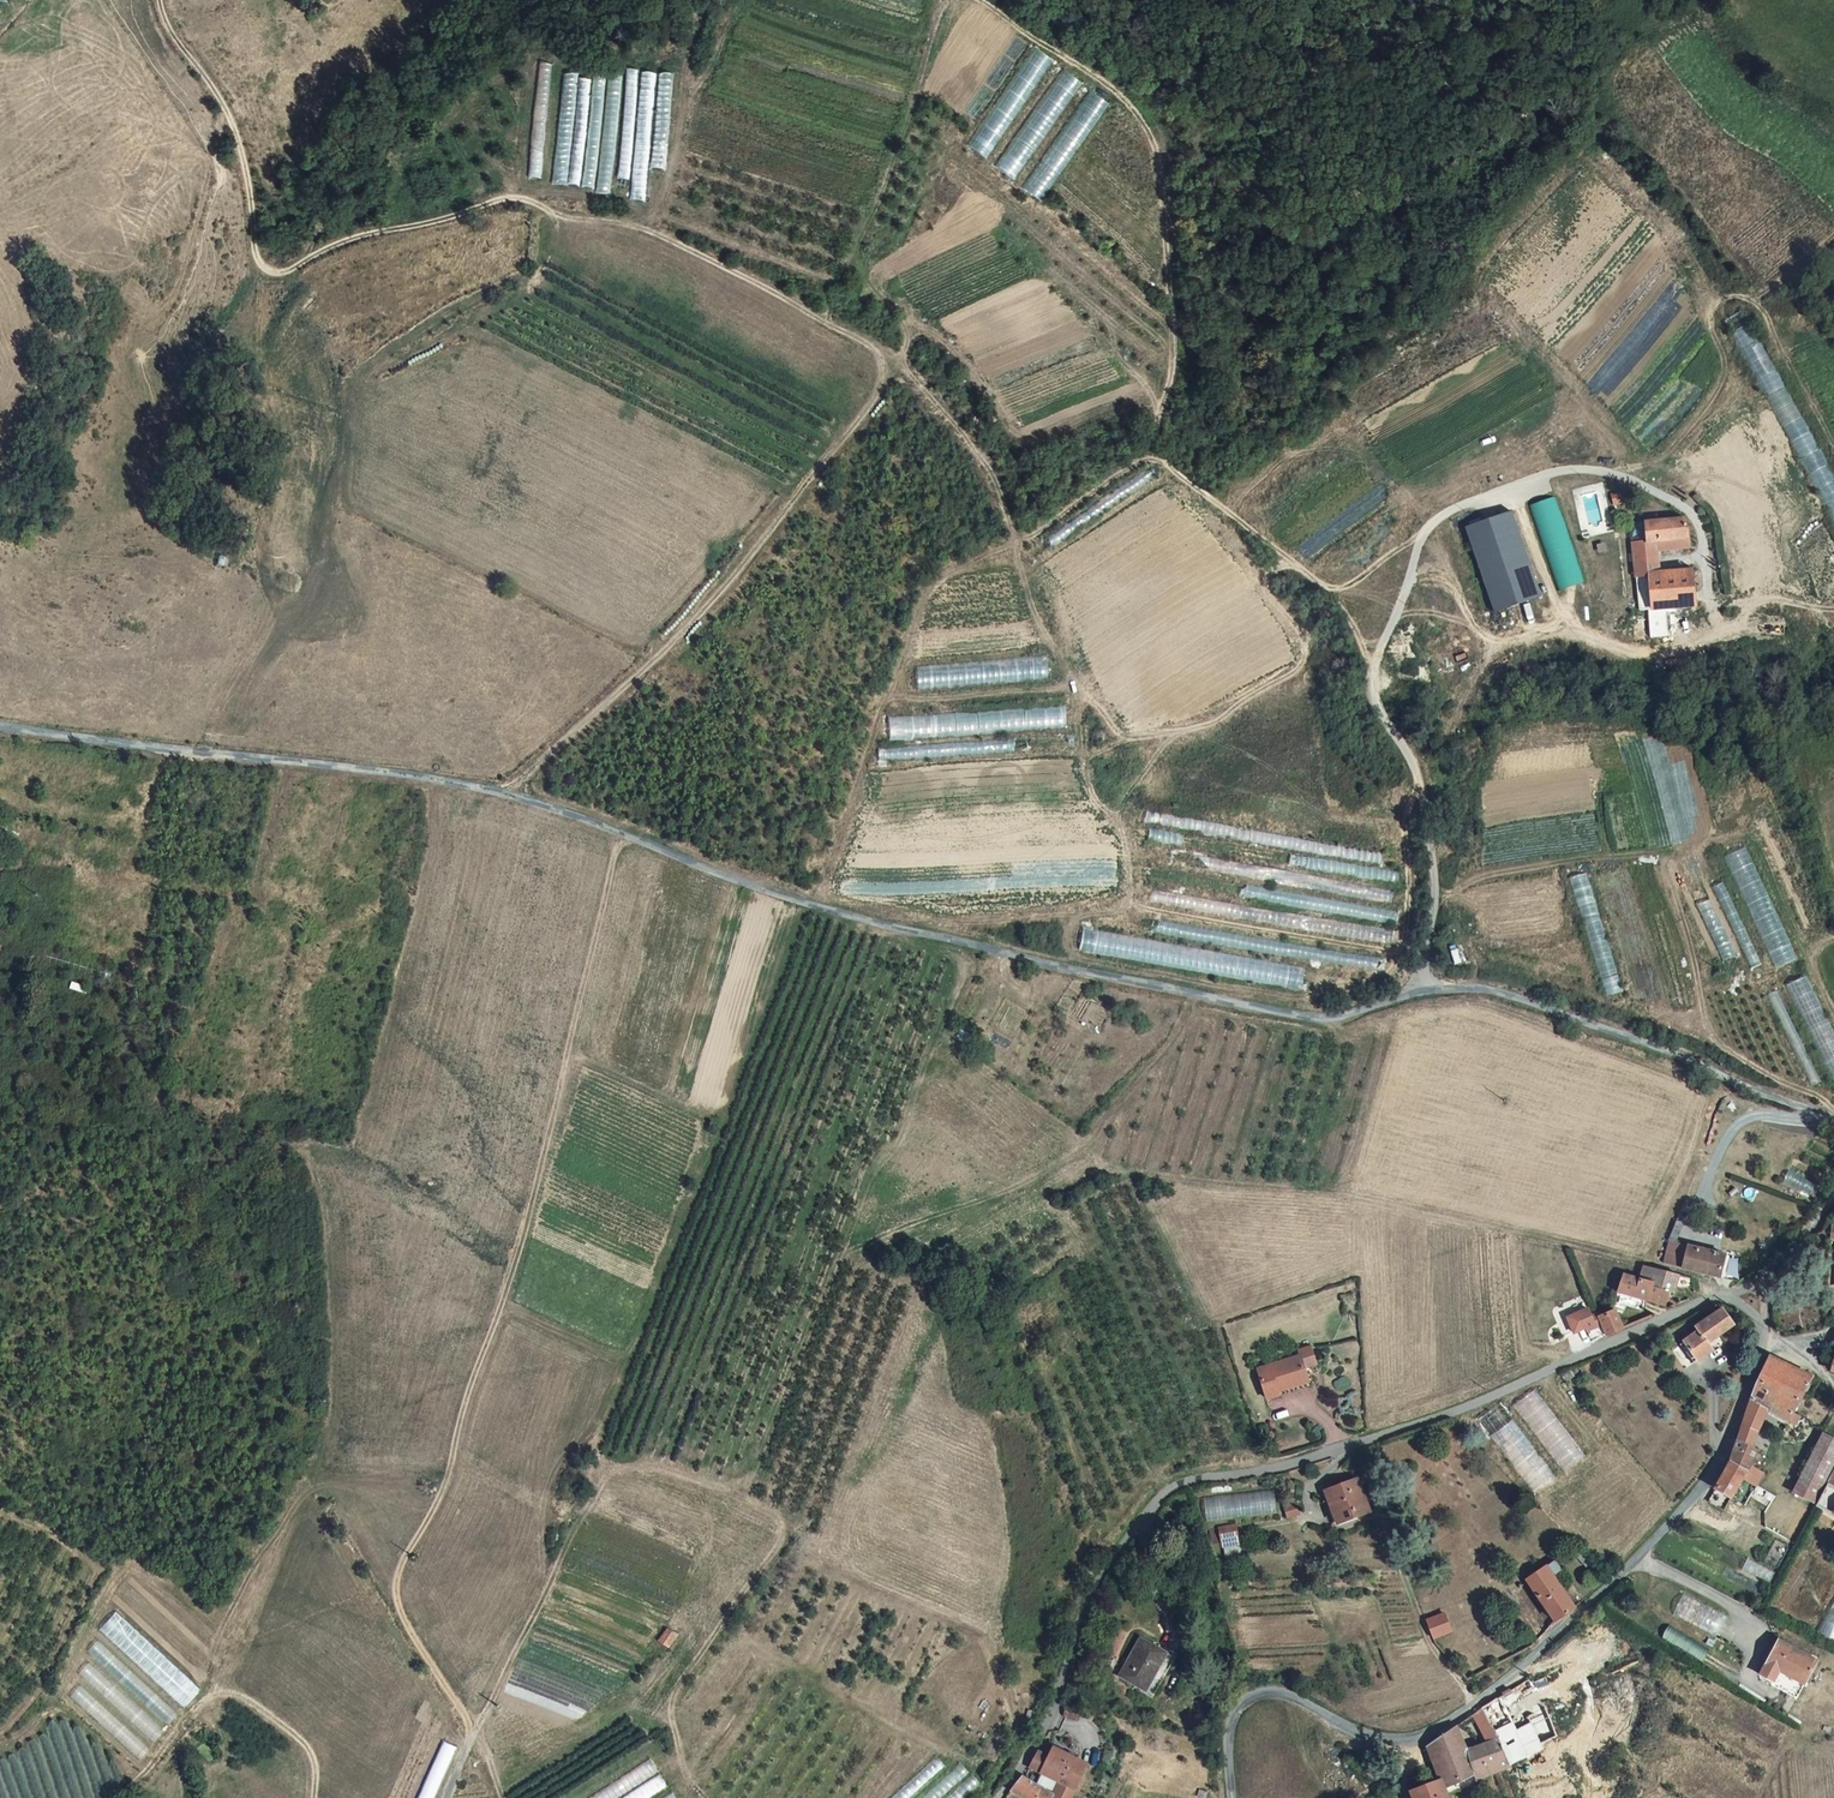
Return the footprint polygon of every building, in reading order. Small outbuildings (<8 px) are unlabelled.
[(969,145),(987,158),(1054,60),(1036,48),(969,145)] [(529,178),(541,179),(552,64),(540,63),(529,178)] [(639,70),(627,69),(618,179),(630,180),(639,70)] [(995,166),(1014,179),(1081,82),(1062,69),(995,166)] [(643,72),(631,200),(644,201),(656,73),(643,72)] [(552,183),(567,185),(579,75),(564,73),(552,183)] [(597,193),(610,194),(622,74),(609,73),(597,193)] [(659,73),(649,170),(664,171),(674,75),(659,73)] [(594,74),(581,187),(593,189),(606,76),(594,74)] [(591,79),(580,78),(567,185),(579,186),(591,79)] [(1023,188),(1042,200),(1108,103),(1090,90),(1023,188)] [(1724,319),(1833,523),(1833,480),(1742,309),(1724,319)] [(1620,491),(1611,493),(1614,505),(1623,503),(1620,491)] [(1468,525),(1497,609),(1538,595),(1508,511),(1468,525)] [(1696,604),(1693,569),(1660,572),(1658,548),(1689,546),(1687,517),(1632,522),(1639,609),(1649,608),(1666,607),(1696,604)] [(1666,607),(1649,608),(1651,636),(1668,635),(1666,607)] [(918,692),(1049,680),(1046,654),(915,665),(918,692)] [(887,716),(889,741),(1069,728),(1067,704),(887,716)] [(1100,741),(1099,729),(1087,730),(1088,743),(1100,741)] [(878,748),(879,762),(1017,751),(1016,737),(878,748)] [(1724,856),(1777,969),(1799,959),(1746,846),(1724,856)] [(1586,873),(1569,879),(1607,998),(1624,992),(1586,873)] [(1713,888),(1751,969),(1761,964),(1722,883),(1713,888)] [(27,892),(15,889),(14,898),(25,900),(27,892)] [(1698,904),(1723,961),(1734,956),(1709,900),(1698,904)] [(1084,928),(1079,951),(1301,990),(1305,967),(1084,928)] [(1786,985),(1833,1082),(1833,1030),(1807,974),(1786,985)] [(1777,990),(1767,995),(1811,1086),(1822,1081),(1777,990)] [(1790,1167),(1782,1182),(1811,1196),(1818,1181),(1790,1167)] [(1682,1267),(1688,1245),(1670,1238),(1668,1237),(1660,1260),(1682,1267)] [(1727,1254),(1714,1252),(1688,1245),(1682,1267),(1719,1277),(1727,1254)] [(1672,1293),(1680,1275),(1645,1262),(1640,1275),(1656,1281),(1648,1300),(1665,1306),(1668,1300),(1672,1293)] [(1656,1281),(1640,1275),(1628,1271),(1621,1289),(1648,1300),(1656,1281)] [(1680,1275),(1672,1293),(1677,1294),(1682,1284),(1685,1276),(1680,1275)] [(1682,1284),(1693,1287),(1691,1280),(1689,1278),(1685,1276),(1682,1284)] [(1648,1300),(1621,1289),(1617,1299),(1644,1310),(1648,1300)] [(1592,1339),(1606,1333),(1600,1316),(1599,1311),(1591,1314),(1588,1307),(1572,1313),(1574,1319),(1570,1321),(1574,1330),(1586,1326),(1592,1339)] [(1606,1333),(1607,1334),(1624,1327),(1617,1310),(1613,1312),(1600,1316),(1606,1333)] [(1696,1330),(1700,1335),(1706,1343),(1707,1344),(1721,1334),(1732,1328),(1732,1327),(1735,1325),(1724,1311),(1696,1330)] [(1732,1328),(1721,1334),(1725,1339),(1734,1333),(1732,1328)] [(1696,1337),(1694,1335),(1684,1342),(1697,1361),(1709,1352),(1705,1345),(1707,1344),(1706,1343),(1700,1335),(1696,1337)] [(1697,1361),(1684,1342),(1680,1345),(1693,1365),(1697,1361)] [(1301,1356),(1258,1369),(1267,1398),(1281,1393),(1310,1385),(1308,1378),(1305,1368),(1316,1365),(1311,1347),(1299,1351),(1301,1356)] [(1792,1409),(1811,1375),(1768,1356),(1749,1400),(1763,1407),(1786,1420),(1789,1417),(1797,1420),(1800,1413),(1792,1409)] [(1755,1429),(1763,1407),(1749,1400),(1741,1421),(1755,1429)] [(1480,1419),(1532,1495),(1555,1479),(1503,1403),(1480,1419)] [(1747,1445),(1755,1429),(1741,1421),(1737,1429),(1734,1434),(1732,1437),(1722,1462),(1717,1475),(1713,1483),(1711,1486),(1727,1496),(1728,1496),(1739,1476),(1753,1449),(1747,1445)] [(1833,1451),(1833,1438),(1819,1430),(1787,1489),(1809,1500),(1833,1451)] [(1561,1457),(1569,1468),(1586,1455),(1577,1444),(1561,1457)] [(1823,1480),(1833,1486),(1833,1460),(1823,1480)] [(1753,1484),(1739,1476),(1728,1496),(1741,1503),(1753,1484)] [(1833,1486),(1823,1480),(1813,1500),(1833,1513),(1833,1486)] [(1368,1511),(1357,1481),(1327,1490),(1338,1521),(1368,1511)] [(1203,1496),(1206,1522),(1277,1514),(1274,1488),(1203,1496)] [(1287,1503),(1292,1520),(1301,1518),(1304,1514),(1299,1500),(1287,1503)] [(1220,1533),(1221,1551),(1237,1550),(1236,1532),(1220,1533)] [(1591,1560),(1574,1543),(1570,1547),(1587,1563),(1591,1560)] [(1564,1568),(1558,1558),(1549,1564),(1555,1573),(1564,1568)] [(1599,1567),(1594,1563),(1590,1568),(1594,1572),(1599,1567)] [(1566,1611),(1573,1606),(1555,1573),(1549,1564),(1531,1574),(1549,1605),(1546,1607),(1551,1617),(1555,1616),(1556,1618),(1566,1611)] [(1676,1616),(1691,1622),(1700,1601),(1684,1594),(1676,1616)] [(1702,1627),(1719,1635),(1728,1615),(1711,1607),(1702,1627)] [(1823,1635),(1833,1639),(1833,1609),(1823,1635)] [(1444,1611),(1425,1619),(1426,1620),(1432,1638),(1452,1630),(1444,1611)] [(99,1630),(184,1708),(201,1690),(115,1612),(99,1630)] [(666,1644),(674,1632),(665,1626),(658,1639),(666,1644)] [(1706,1660),(1711,1650),(1670,1628),(1664,1638),(1706,1660)] [(1150,1690),(1173,1653),(1145,1638),(1123,1676),(1150,1690)] [(167,1723),(177,1713),(97,1640),(87,1651),(167,1723)] [(1813,1661),(1811,1660),(1775,1641),(1764,1662),(1756,1675),(1794,1695),(1813,1661)] [(1159,1694),(1179,1656),(1173,1653),(1150,1690),(1159,1694)] [(78,1674),(152,1743),(163,1731),(89,1662),(78,1674)] [(1543,1675),(1532,1679),(1540,1700),(1552,1696),(1543,1675)] [(69,1697),(138,1759),(148,1748),(80,1685),(69,1697)] [(1510,1721),(1496,1693),(1480,1703),(1492,1729),(1510,1721)] [(1497,1740),(1492,1729),(1480,1703),(1470,1709),(1469,1710),(1484,1744),(1497,1740)] [(1555,1734),(1547,1716),(1543,1706),(1526,1714),(1536,1736),(1538,1742),(1555,1734)] [(1078,1720),(1080,1710),(1065,1707),(1063,1718),(1078,1720)] [(1515,1733),(1510,1721),(1492,1729),(1497,1740),(1508,1763),(1527,1756),(1523,1743),(1529,1740),(1528,1739),(1523,1730),(1515,1733)] [(1422,1744),(1428,1757),(1441,1746),(1460,1742),(1456,1726),(1454,1725),(1449,1726),(1442,1729),(1431,1736),(1423,1743),(1422,1744)] [(1541,1750),(1538,1742),(1536,1736),(1528,1739),(1529,1740),(1535,1753),(1541,1750)] [(1497,1769),(1508,1763),(1497,1740),(1484,1744),(1475,1749),(1481,1762),(1486,1773),(1497,1769)] [(1538,1759),(1535,1753),(1529,1740),(1523,1743),(1527,1756),(1530,1762),(1538,1759)] [(456,1747),(444,1741),(417,1797),(433,1797),(456,1747)] [(1474,1778),(1486,1773),(1481,1762),(1474,1765),(1469,1752),(1465,1754),(1460,1742),(1441,1746),(1428,1757),(1436,1777),(1441,1789),(1461,1782),(1465,1787),(1477,1783),(1474,1778)] [(1028,1764),(1055,1779),(1048,1792),(1054,1795),(1053,1797),(1070,1797),(1075,1789),(1068,1784),(1074,1773),(1067,1768),(1074,1756),(1052,1744),(1047,1752),(1036,1747),(1028,1764)] [(1088,1764),(1074,1756),(1067,1768),(1074,1773),(1068,1784),(1075,1789),(1088,1764)] [(660,1770),(651,1757),(586,1797),(617,1797),(660,1770)] [(943,1766),(935,1757),(890,1797),(907,1797),(943,1766)] [(968,1772),(960,1763),(921,1797),(940,1797),(968,1772)] [(669,1787),(660,1773),(620,1797),(651,1797),(669,1787)] [(980,1783),(972,1774),(944,1797),(963,1797),(980,1783)] [(1008,1792),(1019,1797),(1053,1797),(1054,1795),(1048,1792),(1019,1777),(1008,1792)] [(1441,1789),(1436,1777),(1406,1786),(1410,1797),(1445,1797),(1441,1789)]
